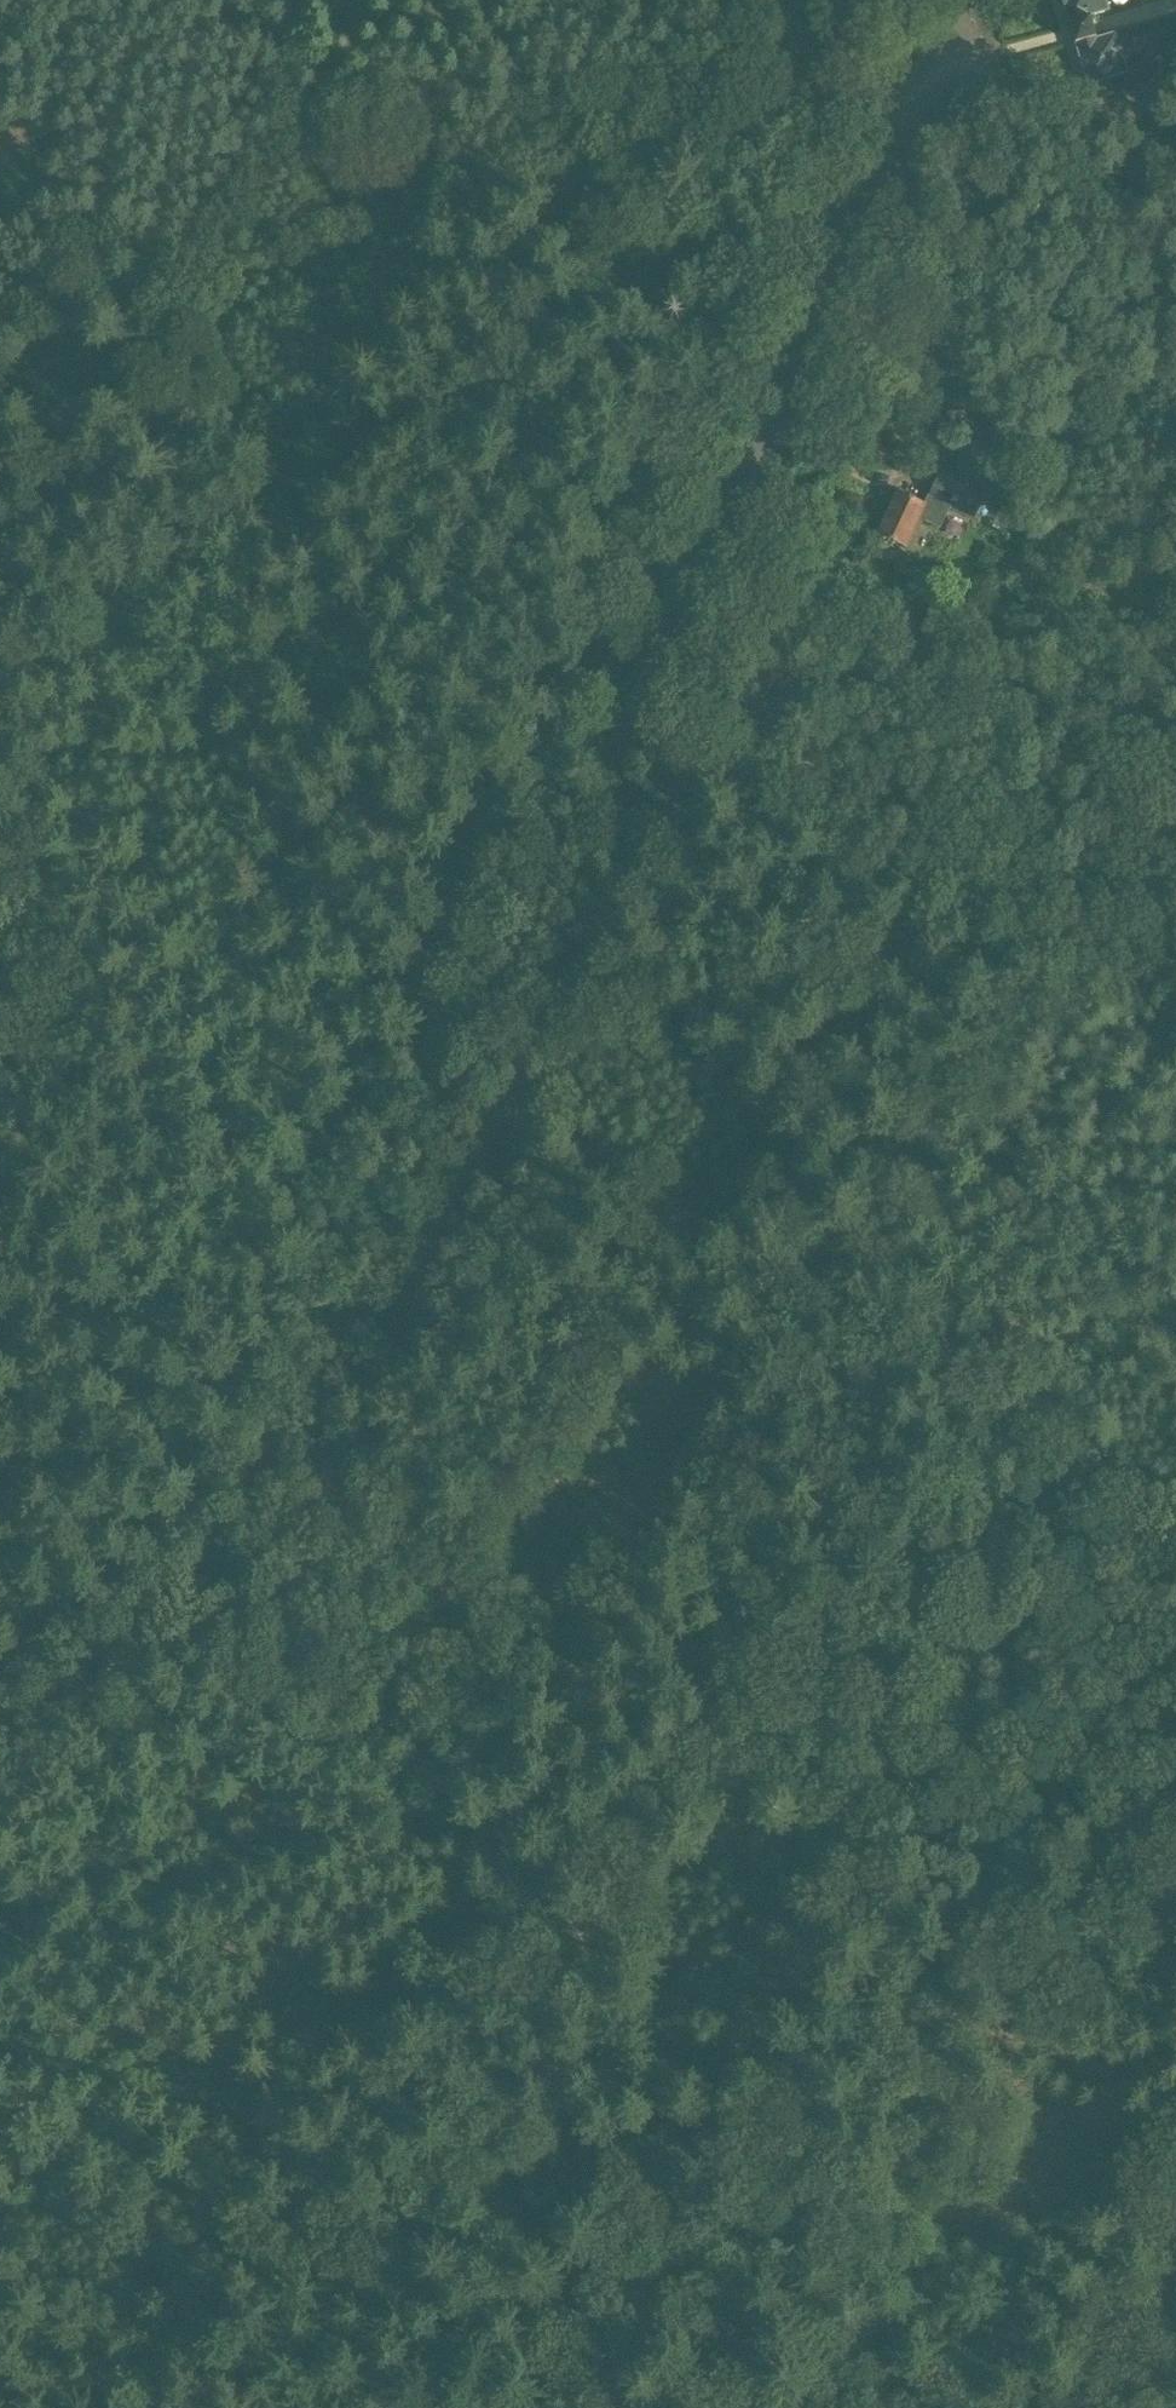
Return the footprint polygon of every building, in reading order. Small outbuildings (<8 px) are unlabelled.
[(1090,15),(1108,10),(1105,0),(1063,0),(1073,34),(1088,84),(1126,73),(1114,33),(1096,38),(1093,27),(1090,15)] [(1134,208),(1149,196),(1139,183),(1124,195),(1134,208)] [(976,518),(985,497),(938,476),(929,496),(976,518)] [(939,526),(945,513),(900,493),(880,537),(905,548),(918,517),(939,526)] [(878,541),(871,554),(883,560),(890,547),(878,541)]
